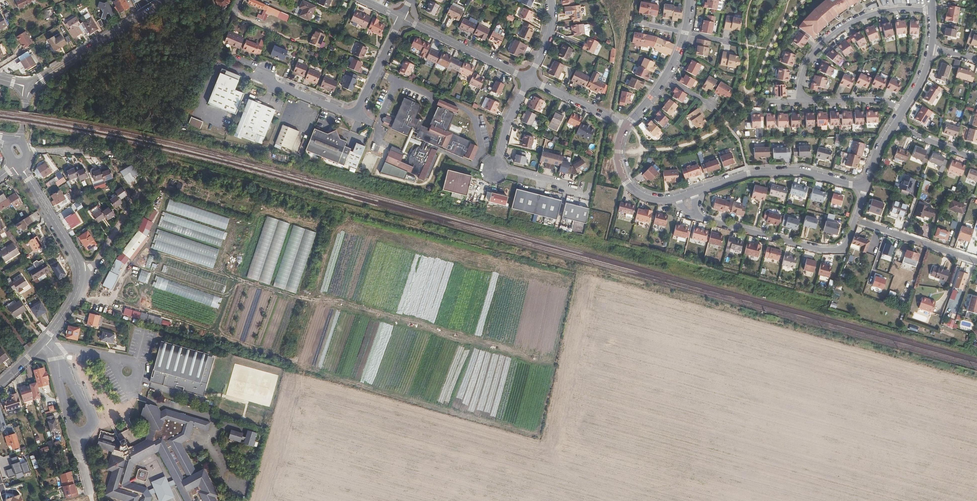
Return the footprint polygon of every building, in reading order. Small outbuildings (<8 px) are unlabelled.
[(16,1),(19,9),(24,6),(24,5),(32,2),(31,0),(19,0),(16,1)] [(113,2),(119,12),(128,7),(124,0),(117,0),(113,2)] [(229,3),(227,0),(215,0),(220,8),(229,3)] [(260,19),(262,20),(265,14),(268,6),(255,0),(249,0),(248,3),(264,10),(261,17),(260,19)] [(302,10),(312,15),(315,6),(302,0),(299,7),(303,9),(302,10)] [(329,8),(332,0),(321,0),(319,4),(329,8)] [(702,9),(715,11),(717,2),(708,0),(706,0),(706,4),(705,5),(703,5),(702,9)] [(815,9),(804,20),(799,27),(802,30),(810,35),(811,37),(824,23),(838,11),(857,0),(826,0),(815,9)] [(114,15),(107,1),(103,3),(99,3),(98,9),(102,10),(102,15),(102,21),(106,20),(106,15),(106,14),(109,13),(109,15),(111,16),(114,15)] [(439,5),(431,1),(427,11),(434,15),(439,5)] [(642,14),(647,15),(647,14),(649,5),(649,2),(643,1),(642,3),(640,2),(638,12),(642,13),(642,14)] [(656,4),(649,2),(649,5),(647,14),(656,16),(658,6),(655,5),(656,4)] [(463,10),(451,4),(450,7),(447,12),(451,14),(454,16),(453,17),(457,19),(458,18),(459,19),(463,10)] [(572,20),(578,19),(582,18),(580,5),(565,7),(566,12),(570,12),(571,15),(571,20),(572,20)] [(665,6),(662,14),(661,19),(667,20),(667,17),(671,18),(672,8),(672,7),(665,6)] [(956,23),(959,8),(949,6),(947,13),(947,16),(945,16),(944,21),(956,23)] [(533,12),(524,7),(519,17),(529,21),(533,12)] [(671,18),(670,21),(676,22),(677,19),(680,20),(682,9),(672,8),(671,18)] [(288,20),(290,15),(278,10),(276,15),(288,20)] [(310,19),(312,15),(302,10),(300,15),(310,19)] [(365,28),(370,17),(362,13),(361,14),(359,13),(354,11),(351,19),(362,24),(361,26),(365,28)] [(86,20),(83,21),(89,33),(97,29),(88,13),(83,15),(86,20)] [(473,31),(477,23),(465,17),(460,27),(469,31),(469,30),(473,31)] [(738,31),(739,25),(740,21),(725,17),(722,30),(731,32),(731,30),(733,30),(738,31)] [(375,22),(376,20),(373,18),(368,28),(380,34),(384,26),(377,23),(375,22)] [(900,19),(895,20),(896,34),(906,33),(905,20),(900,20),(900,19)] [(910,20),(909,34),(917,34),(918,21),(915,21),(915,20),(910,20)] [(531,30),(533,26),(524,21),(522,25),(524,25),(518,36),(527,40),(532,31),(531,30)] [(699,29),(698,33),(710,36),(712,23),(702,21),(701,27),(701,30),(699,29)] [(886,21),(878,23),(880,30),(883,29),(885,37),(893,34),(890,22),(887,22),(886,21)] [(81,32),(76,25),(74,22),(72,23),(73,25),(71,26),(72,28),(69,30),(74,38),(81,32)] [(574,35),(584,34),(583,23),(571,25),(572,30),(573,29),(574,35)] [(481,36),(480,37),(484,39),(489,29),(479,24),(474,33),(478,35),(481,36)] [(869,26),(864,28),(869,41),(878,37),(873,25),(869,27),(869,26)] [(958,31),(959,27),(950,25),(949,29),(946,28),(945,36),(955,38),(956,30),(958,31)] [(493,31),(489,39),(496,43),(496,44),(499,46),(504,36),(503,35),(501,34),(502,32),(503,31),(503,30),(501,29),(500,29),(495,27),(493,31)] [(800,32),(793,41),(801,47),(804,43),(805,44),(809,39),(808,38),(810,35),(802,30),(800,32)] [(26,31),(17,37),(24,48),(33,43),(26,31)] [(312,39),(310,43),(319,47),(325,35),(316,31),(314,35),(313,34),(311,39),(312,39)] [(856,31),(849,36),(853,42),(855,40),(859,47),(866,42),(859,31),(856,32),(856,31)] [(240,49),(244,39),(228,32),(224,41),(229,43),(232,44),(231,45),(240,49)] [(970,32),(967,43),(970,44),(970,45),(976,47),(976,36),(974,35),(974,33),(970,32)] [(633,45),(640,47),(642,35),(642,34),(638,33),(638,34),(633,33),(631,43),(633,44),(633,45)] [(59,44),(65,40),(61,35),(55,38),(53,36),(47,39),(54,50),(55,50),(57,51),(59,50),(60,47),(59,44)] [(642,35),(640,47),(646,48),(646,46),(651,47),(653,39),(654,37),(642,35)] [(424,57),(430,44),(415,37),(411,45),(422,51),(420,55),(424,57)] [(598,42),(589,37),(586,43),(584,43),(582,48),(593,53),(598,42)] [(519,53),(520,53),(521,51),(523,53),(527,45),(514,39),(508,52),(517,57),(519,53)] [(660,54),(664,43),(656,40),(653,39),(651,47),(650,49),(654,50),(654,52),(660,54)] [(841,41),(837,44),(845,56),(853,50),(845,39),(842,42),(841,41)] [(255,54),(259,45),(246,40),(242,48),(255,54)] [(709,43),(696,40),(694,48),(696,48),(696,50),(695,56),(706,58),(709,43)] [(668,44),(665,43),(664,43),(660,54),(665,57),(666,55),(669,56),(673,47),(668,45),(668,44)] [(353,55),(362,59),(367,48),(358,44),(353,55)] [(572,48),(563,44),(558,55),(566,59),(572,48)] [(274,56),(278,58),(283,60),(287,50),(273,45),(269,54),(274,56)] [(435,63),(440,53),(431,49),(426,58),(435,63)] [(829,50),(825,54),(836,64),(842,57),(832,49),(830,51),(829,50)] [(24,66),(25,68),(35,62),(28,51),(18,56),(20,61),(19,62),(21,65),(23,64),(24,66)] [(786,51),(782,62),(793,66),(795,60),(794,59),(796,55),(786,51)] [(451,58),(452,57),(449,55),(448,56),(445,55),(442,53),(437,63),(447,68),(448,66),(451,58)] [(734,69),(735,66),(736,61),(737,58),(731,57),(730,56),(730,55),(722,53),(719,66),(734,69)] [(359,67),(361,62),(352,58),(348,67),(360,72),(361,68),(359,67)] [(459,72),(463,64),(451,58),(448,66),(459,72)] [(640,68),(648,72),(652,74),(654,69),(652,67),(653,64),(643,59),(640,68)] [(820,67),(818,70),(830,76),(834,68),(827,65),(829,62),(822,59),(818,67),(820,67)] [(405,60),(400,71),(400,72),(403,73),(408,75),(414,64),(405,60)] [(557,78),(564,65),(554,60),(548,73),(557,78)] [(303,77),(307,66),(297,61),(293,71),(299,74),(299,75),(303,77)] [(685,68),(683,71),(694,77),(700,66),(691,61),(688,66),(687,69),(685,68)] [(474,67),(464,62),(463,64),(459,72),(470,77),(474,67)] [(949,78),(951,66),(942,65),(940,76),(938,76),(938,80),(947,82),(947,78),(949,78)] [(779,67),(777,79),(789,81),(790,74),(789,74),(790,69),(779,67)] [(208,102),(236,113),(244,93),(234,89),(239,78),(238,75),(222,68),(208,102)] [(640,68),(638,68),(635,76),(647,82),(649,77),(647,76),(648,72),(640,68)] [(963,70),(958,68),(956,78),(972,82),(975,74),(971,73),(971,71),(967,69),(966,70),(963,70)] [(317,83),(321,73),(309,69),(305,79),(309,81),(309,80),(317,83)] [(585,86),(589,77),(575,70),(570,80),(578,84),(578,83),(585,86)] [(357,75),(349,71),(343,86),(351,90),(353,86),(354,87),(355,82),(356,78),(357,75)] [(601,92),(605,84),(596,80),(599,74),(593,71),(586,86),(591,88),(598,91),(598,90),(601,92)] [(480,89),(485,79),(478,76),(479,75),(474,72),(469,83),(480,89)] [(841,81),(839,84),(845,87),(846,86),(850,88),(854,78),(844,73),(841,81)] [(860,73),(855,84),(861,86),(862,85),(866,87),(871,78),(860,73)] [(825,87),(827,78),(814,74),(813,79),(813,78),(811,84),(825,87)] [(507,78),(499,75),(494,85),(503,89),(507,78)] [(876,75),(871,86),(877,88),(877,87),(882,89),(886,80),(876,75)] [(331,89),(334,90),(338,82),(324,76),(320,86),(330,90),(331,89)] [(679,79),(677,83),(689,89),(694,81),(684,76),(682,79),(682,81),(679,79)] [(624,86),(634,91),(635,87),(638,88),(640,83),(628,77),(627,79),(624,86)] [(716,82),(708,77),(704,82),(701,89),(704,91),(706,88),(707,89),(710,91),(716,82)] [(890,78),(885,89),(891,92),(892,91),(896,93),(901,83),(890,78)] [(725,98),(726,96),(729,91),(730,89),(720,83),(713,93),(717,96),(718,94),(720,95),(725,98)] [(775,84),(775,96),(787,95),(787,89),(785,89),(785,84),(775,84)] [(942,89),(935,84),(933,87),(932,87),(924,100),(932,104),(939,92),(940,92),(942,89)] [(685,95),(673,88),(672,92),(674,93),(673,95),(671,98),(681,104),(685,95)] [(628,105),(630,94),(621,93),(618,106),(624,107),(624,104),(628,105)] [(539,110),(544,99),(535,94),(532,101),(531,101),(529,105),(539,110)] [(465,153),(464,155),(463,157),(471,160),(473,155),(472,155),(473,152),(474,153),(477,147),(470,143),(467,149),(465,148),(468,142),(449,133),(444,133),(444,131),(446,131),(453,114),(449,112),(450,110),(456,113),(458,108),(450,105),(446,103),(439,100),(436,105),(438,105),(441,107),(441,108),(437,107),(429,124),(432,125),(430,128),(429,127),(428,131),(427,130),(428,128),(423,126),(422,128),(420,127),(421,125),(423,120),(419,118),(418,120),(415,118),(421,105),(404,98),(394,119),(386,116),(385,117),(384,117),(383,117),(382,118),(382,119),(382,120),(383,121),(383,123),(391,126),(390,128),(407,136),(411,127),(414,128),(413,131),(417,133),(415,137),(423,141),(420,148),(419,147),(419,146),(418,146),(417,147),(415,148),(413,150),(412,151),(410,153),(410,154),(409,155),(408,158),(408,159),(408,160),(408,162),(408,163),(408,164),(408,165),(408,166),(408,167),(409,167),(409,168),(410,166),(411,163),(413,163),(412,167),(409,173),(416,176),(417,173),(420,174),(418,179),(423,181),(424,177),(427,179),(437,155),(434,154),(436,150),(431,148),(433,143),(438,145),(462,156),(463,154),(463,152),(465,153)] [(257,103),(255,101),(248,99),(233,136),(240,139),(241,137),(254,142),(255,141),(257,135),(264,138),(276,110),(260,104),(261,102),(258,101),(257,103)] [(488,99),(484,108),(494,114),(496,109),(495,109),(498,103),(488,99)] [(676,107),(667,99),(664,102),(666,103),(664,106),(660,110),(669,116),(676,107)] [(932,112),(923,106),(915,119),(924,125),(932,112)] [(695,129),(698,127),(703,124),(705,122),(702,118),(701,116),(702,115),(697,109),(687,116),(695,129)] [(830,124),(839,124),(838,111),(836,112),(835,110),(830,110),(830,124)] [(842,124),(852,124),(851,111),(847,111),(847,110),(841,110),(842,124)] [(855,124),(863,124),(863,111),(860,111),(860,110),(854,110),(855,124)] [(872,111),(872,110),(866,110),(866,122),(878,121),(877,111),(872,111)] [(524,114),(522,119),(521,122),(534,128),(537,121),(533,119),(535,115),(526,111),(524,114)] [(668,121),(657,111),(655,114),(657,116),(656,118),(653,121),(661,128),(668,121)] [(806,125),(814,126),(814,112),(811,112),(811,111),(802,111),(802,118),(806,118),(806,125)] [(817,124),(827,124),(827,111),(823,111),(817,111),(817,124)] [(577,127),(582,118),(571,112),(566,122),(577,127)] [(763,120),(763,112),(757,112),(757,114),(752,114),(752,127),(760,127),(760,120),(763,120)] [(788,126),(788,113),(784,113),(783,112),(778,112),(778,126),(788,126)] [(799,126),(799,113),(796,113),(796,112),(791,112),(791,126),(799,126)] [(558,126),(562,117),(555,113),(550,122),(558,126)] [(775,126),(775,114),(772,114),(772,113),(766,113),(766,127),(775,126)] [(199,128),(201,121),(190,117),(188,123),(199,128)] [(659,130),(649,121),(646,124),(648,126),(647,127),(645,130),(653,138),(659,130)] [(458,135),(460,128),(451,124),(448,130),(458,135)] [(591,131),(591,129),(580,124),(575,134),(587,139),(591,131)] [(944,133),(957,137),(960,128),(946,124),(944,133)] [(276,143),(292,149),(299,131),(283,125),(276,143)] [(305,150),(337,163),(344,146),(346,141),(340,138),(336,129),(326,133),(314,128),(305,150)] [(970,128),(966,141),(976,144),(976,131),(970,128)] [(257,135),(255,141),(262,144),(264,138),(257,135)] [(521,146),(530,148),(533,137),(524,135),(521,146)] [(860,156),(862,156),(863,153),(862,152),(864,143),(855,141),(851,153),(860,156)] [(344,163),(356,168),(366,145),(363,143),(362,145),(356,143),(352,151),(350,150),(351,148),(344,146),(337,163),(343,165),(344,163)] [(793,147),(793,155),(798,154),(798,156),(810,156),(809,145),(798,145),(798,147),(793,147)] [(388,157),(386,163),(397,167),(399,161),(403,153),(399,152),(400,150),(391,146),(387,155),(390,156),(389,157),(388,157)] [(753,156),(769,156),(768,146),(753,147),(753,156)] [(818,146),(815,156),(821,158),(822,156),(825,157),(830,158),(832,150),(818,146)] [(785,155),(789,155),(789,147),(772,147),(772,157),(785,156),(785,155)] [(922,162),(925,163),(929,155),(925,154),(926,151),(916,147),(912,157),(922,161),(922,162)] [(894,157),(906,161),(909,153),(897,148),(894,157)] [(525,153),(518,151),(517,154),(515,154),(513,162),(524,164),(526,157),(525,156),(525,153)] [(557,172),(567,174),(569,157),(566,157),(566,161),(561,160),(562,155),(541,151),(539,161),(545,163),(544,168),(553,169),(553,164),(559,165),(557,172)] [(730,153),(719,157),(723,166),(734,162),(730,153)] [(851,153),(849,153),(846,165),(856,168),(857,163),(858,160),(859,160),(860,156),(851,153)] [(940,168),(944,169),(946,162),(943,160),(944,158),(933,153),(929,162),(941,166),(940,168)] [(581,158),(565,169),(571,176),(586,166),(581,158)] [(716,159),(700,165),(703,173),(719,168),(716,159)] [(399,161),(397,167),(409,173),(412,167),(410,166),(409,168),(409,167),(408,167),(408,166),(408,165),(399,161)] [(948,171),(962,176),(965,167),(961,165),(961,164),(952,161),(948,171)] [(52,172),(46,163),(38,168),(44,177),(52,172)] [(685,168),(680,170),(684,179),(688,177),(688,178),(694,175),(695,176),(700,174),(696,164),(690,167),(688,166),(686,167),(685,168)] [(640,175),(642,178),(644,177),(645,178),(647,182),(656,174),(650,167),(640,175)] [(69,180),(77,176),(76,172),(74,168),(66,172),(69,180)] [(76,172),(77,176),(79,180),(87,177),(84,169),(76,172)] [(103,178),(101,172),(100,169),(92,172),(95,181),(103,178)] [(976,182),(976,172),(970,169),(967,178),(976,182)] [(109,170),(101,172),(103,178),(104,181),(112,178),(109,170)] [(446,170),(441,190),(466,196),(470,176),(446,170)] [(677,170),(662,171),(663,182),(670,181),(670,183),(677,182),(677,170)] [(63,177),(60,172),(57,174),(58,176),(48,182),(51,186),(55,183),(63,177)] [(135,179),(131,172),(124,177),(129,184),(135,179)] [(66,181),(63,177),(55,183),(57,186),(66,181)] [(900,189),(909,192),(914,180),(904,177),(900,189)] [(807,186),(792,183),(790,192),(804,196),(807,186)] [(764,199),(767,188),(754,184),(751,197),(760,200),(760,199),(764,199)] [(787,187),(775,184),(774,187),(771,186),(769,193),(784,197),(787,187)] [(818,187),(813,186),(811,195),(823,199),(825,191),(817,189),(818,187)] [(121,187),(115,192),(118,195),(120,198),(126,194),(121,187)] [(118,195),(115,192),(113,188),(105,193),(111,201),(118,195)] [(562,200),(517,189),(512,208),(557,220),(562,200)] [(68,203),(60,191),(52,196),(60,209),(68,203)] [(837,192),(833,191),(830,202),(841,205),(843,195),(837,194),(837,192)] [(491,192),(488,202),(504,206),(507,196),(491,192)] [(22,203),(16,194),(8,198),(15,208),(22,203)] [(3,195),(0,197),(0,210),(10,204),(3,195)] [(712,208),(716,209),(719,209),(719,210),(722,211),(725,200),(715,198),(712,208)] [(170,199),(166,210),(226,230),(229,219),(170,199)] [(76,208),(82,204),(79,200),(73,204),(76,208)] [(868,211),(880,215),(884,204),(872,200),(868,211)] [(949,208),(962,213),(965,205),(952,200),(949,208)] [(743,215),(745,207),(741,206),(742,203),(733,201),(730,211),(738,213),(737,214),(743,215)] [(620,202),(617,210),(632,214),(634,206),(620,202)] [(891,213),(898,216),(899,214),(903,216),(906,206),(895,202),(891,213)] [(589,209),(566,203),(562,217),(586,223),(589,209)] [(916,216),(922,218),(923,216),(930,218),(933,209),(920,205),(916,216)] [(109,207),(102,212),(105,217),(107,220),(114,215),(109,207)] [(145,217),(152,221),(157,212),(150,208),(145,217)] [(638,208),(635,218),(649,222),(652,210),(647,209),(647,210),(644,210),(638,208)] [(105,217),(102,212),(100,209),(93,214),(98,222),(105,217)] [(777,224),(780,215),(765,210),(763,218),(766,219),(766,221),(777,224)] [(656,212),(653,223),(665,226),(667,215),(656,212)] [(81,223),(74,213),(66,218),(72,229),(81,223)] [(165,213),(163,220),(223,240),(225,233),(165,213)] [(784,214),(781,224),(785,225),(785,226),(796,229),(799,219),(788,216),(788,215),(784,214)] [(22,233),(36,223),(30,215),(16,225),(22,233)] [(805,215),(803,225),(815,228),(817,218),(805,215)] [(279,220),(267,217),(247,277),(258,281),(279,220)] [(144,218),(138,230),(146,236),(148,234),(153,223),(144,218)] [(163,220),(161,227),(220,247),(222,240),(163,220)] [(290,224),(279,220),(258,281),(270,285),(290,224)] [(826,220),(823,230),(837,234),(840,224),(826,220)] [(685,237),(688,227),(676,224),(673,234),(685,237)] [(973,229),(962,224),(957,239),(963,242),(964,238),(970,240),(973,229)] [(305,229),(293,225),(273,286),(285,290),(305,229)] [(708,231),(698,228),(697,229),(694,228),(691,238),(705,241),(708,231)] [(316,233),(305,229),(285,290),(296,294),(316,233)] [(934,236),(945,240),(948,233),(937,229),(934,236)] [(122,251),(130,258),(146,236),(138,230),(122,251)] [(157,239),(216,259),(219,250),(160,230),(157,239)] [(711,231),(708,242),(720,245),(723,235),(718,234),(715,234),(716,233),(711,231)] [(97,245),(88,232),(79,238),(88,251),(97,245)] [(854,235),(851,244),(861,247),(859,251),(865,253),(869,241),(854,235)] [(729,236),(727,245),(730,246),(730,247),(740,250),(743,241),(736,240),(733,239),(733,237),(729,236)] [(43,247),(37,237),(29,242),(35,252),(43,247)] [(216,259),(157,239),(154,249),(213,269),(216,259)] [(747,242),(744,253),(758,256),(761,245),(756,243),(756,244),(753,244),(747,242)] [(894,246),(886,243),(882,254),(891,257),(894,246)] [(13,244),(0,252),(0,253),(5,261),(19,253),(13,244)] [(767,246),(764,256),(779,260),(781,250),(767,246)] [(917,261),(919,255),(914,253),(909,252),(905,250),(905,252),(896,249),(892,261),(901,264),(901,262),(915,267),(917,261)] [(130,258),(122,251),(117,258),(125,264),(130,258)] [(784,254),(782,265),(794,268),(797,257),(792,256),(792,257),(789,256),(784,254)] [(154,257),(149,255),(145,266),(150,268),(154,257)] [(817,261),(813,260),(811,259),(811,258),(807,257),(804,269),(814,272),(817,261)] [(110,271),(118,275),(120,272),(119,271),(123,262),(116,259),(110,271)] [(229,279),(169,259),(167,266),(226,286),(229,279)] [(44,272),(48,270),(43,262),(29,271),(34,279),(37,277),(39,280),(46,276),(44,272)] [(58,262),(50,266),(58,279),(66,274),(58,262)] [(825,263),(821,262),(818,273),(829,276),(832,266),(825,264),(825,263)] [(226,286),(167,266),(164,274),(223,295),(226,286)] [(935,277),(945,280),(949,271),(935,266),(933,271),(936,272),(935,277)] [(150,272),(142,269),(138,280),(146,283),(150,272)] [(118,275),(110,271),(102,286),(109,290),(111,290),(118,275)] [(14,290),(17,289),(20,293),(31,286),(25,276),(11,284),(14,290)] [(886,280),(876,276),(873,286),(883,289),(886,280)] [(222,299),(159,277),(155,287),(218,310),(222,299)] [(956,283),(955,282),(952,290),(956,292),(957,292),(961,282),(957,280),(956,283)] [(970,295),(967,310),(976,313),(976,310),(976,297),(970,295)] [(918,308),(932,312),(935,301),(922,297),(918,308)] [(19,306),(23,311),(26,309),(20,300),(17,302),(19,306)] [(12,306),(18,314),(23,311),(19,306),(17,302),(12,306)] [(46,311),(41,302),(31,309),(36,317),(46,311)] [(15,317),(18,314),(12,306),(9,308),(15,317)] [(133,310),(125,308),(123,314),(131,317),(133,310)] [(141,312),(133,310),(131,317),(139,319),(141,312)] [(146,321),(148,314),(142,313),(140,319),(146,321)] [(97,327),(99,316),(89,315),(87,325),(97,327)] [(154,323),(155,317),(149,315),(147,321),(154,323)] [(161,325),(163,319),(156,317),(154,323),(161,325)] [(77,339),(79,329),(68,326),(66,337),(77,339)] [(115,334),(103,331),(101,341),(113,343),(115,334)] [(162,340),(149,381),(175,388),(176,385),(184,387),(183,391),(204,397),(213,363),(206,361),(208,356),(208,354),(162,340)] [(1,349),(0,350),(0,363),(0,364),(8,358),(1,349)] [(33,370),(37,383),(38,387),(48,384),(47,379),(45,372),(43,367),(33,370)] [(37,383),(29,385),(29,386),(33,398),(33,399),(41,397),(38,387),(37,383)] [(23,387),(19,389),(23,403),(27,402),(27,400),(33,398),(29,386),(25,388),(23,389),(23,387)] [(11,401),(14,408),(21,405),(16,393),(10,395),(11,398),(10,399),(11,401)] [(6,411),(14,408),(11,401),(10,399),(2,402),(6,411)] [(142,407),(140,415),(147,428),(148,429),(150,429),(146,441),(133,448),(132,447),(130,446),(127,447),(125,445),(125,444),(127,442),(124,438),(119,440),(118,439),(116,438),(117,437),(116,435),(114,435),(115,434),(114,432),(112,433),(112,434),(110,433),(109,433),(109,432),(107,432),(106,432),(105,431),(103,431),(102,431),(102,430),(100,430),(99,433),(100,433),(99,434),(98,436),(99,437),(98,437),(97,440),(98,440),(96,447),(111,451),(107,465),(109,470),(111,471),(104,495),(125,500),(149,500),(151,496),(148,496),(145,495),(144,493),(146,488),(130,482),(136,479),(138,479),(143,481),(145,481),(147,473),(148,472),(147,470),(145,471),(139,469),(139,468),(136,469),(137,470),(134,478),(127,481),(133,463),(140,460),(139,458),(150,452),(151,454),(156,451),(157,453),(158,453),(171,477),(174,481),(184,500),(216,500),(214,497),(217,495),(216,493),(215,493),(212,488),(212,486),(211,485),(210,484),(208,480),(208,479),(208,477),(207,477),(204,473),(204,471),(203,469),(195,472),(181,443),(188,439),(191,430),(189,430),(191,426),(192,427),(207,431),(209,422),(165,409),(160,411),(157,406),(149,404),(148,405),(146,404),(145,404),(144,408),(142,407)] [(48,438),(59,435),(54,415),(48,416),(49,420),(46,421),(48,431),(47,432),(48,438)] [(150,429),(148,429),(148,430),(144,432),(143,434),(146,438),(132,447),(133,448),(146,441),(150,429)] [(254,441),(251,440),(249,440),(250,438),(252,438),(254,439),(255,433),(246,430),(244,438),(241,437),(242,434),(229,430),(227,439),(228,439),(228,441),(232,442),(233,441),(239,442),(240,440),(243,441),(242,444),(252,447),(254,441)] [(18,447),(14,434),(5,436),(7,445),(11,444),(12,448),(18,447)] [(60,446),(58,439),(50,442),(53,449),(60,446)] [(5,470),(7,477),(29,471),(26,461),(19,463),(17,456),(7,459),(10,469),(5,470)] [(64,499),(77,496),(71,471),(58,474),(64,499)] [(147,490),(150,494),(154,492),(159,500),(162,500),(173,495),(168,485),(174,481),(171,477),(165,480),(162,475),(149,482),(152,488),(147,490)]
